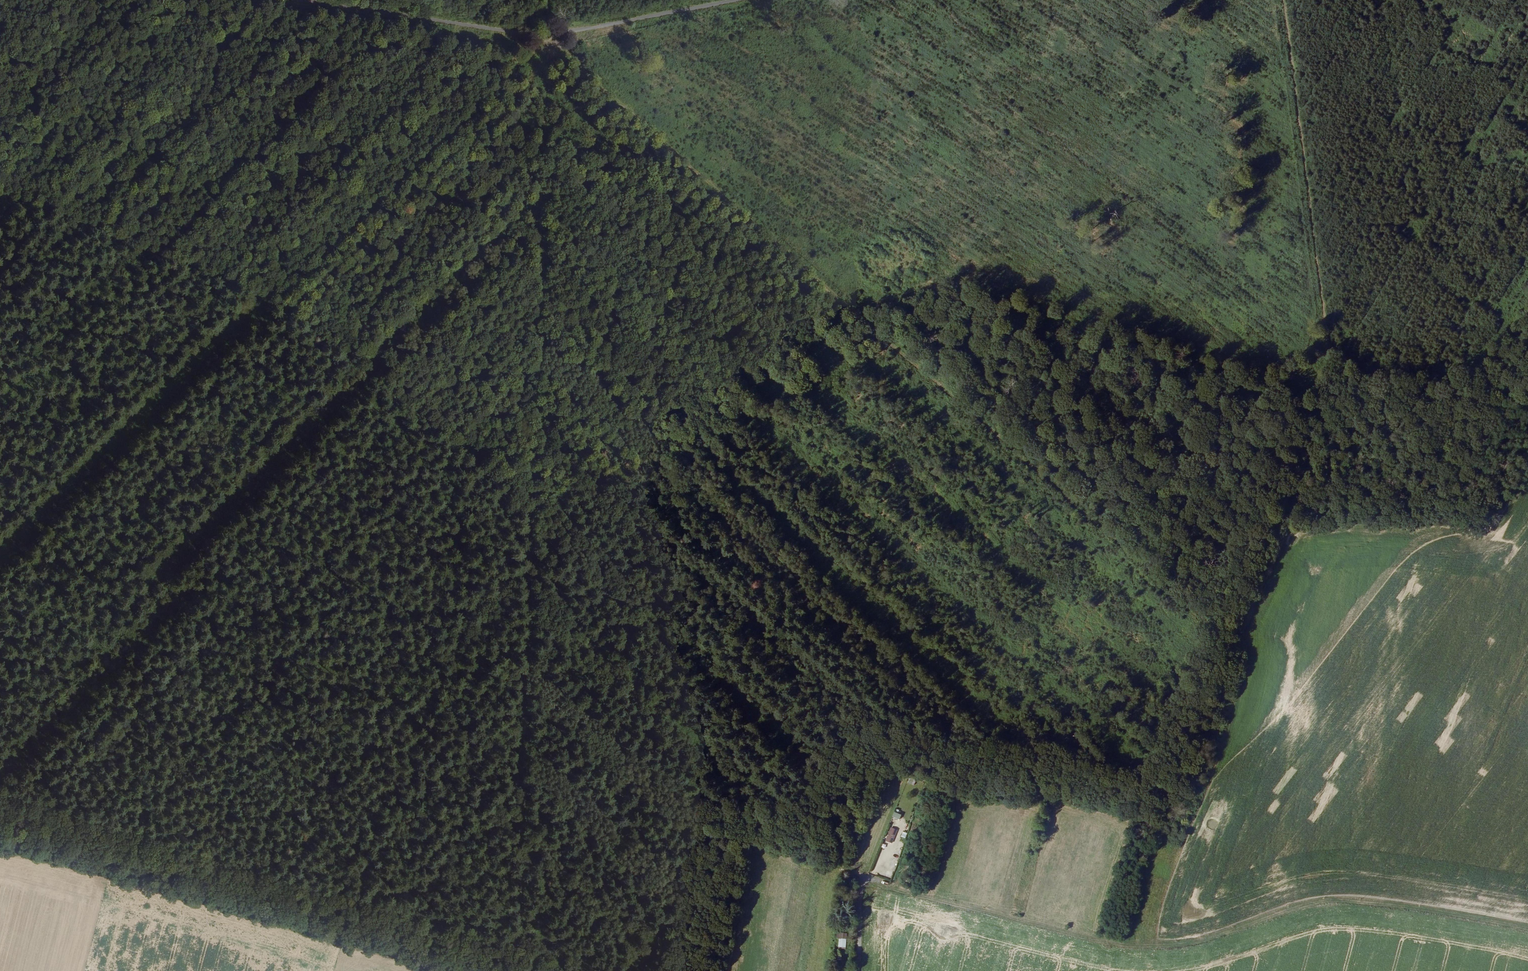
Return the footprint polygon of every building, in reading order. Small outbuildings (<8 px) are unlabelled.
[(898,829),(890,827),(886,841),(893,844),(898,829)] [(848,933),(837,933),(837,949),(847,949),(848,933)]
